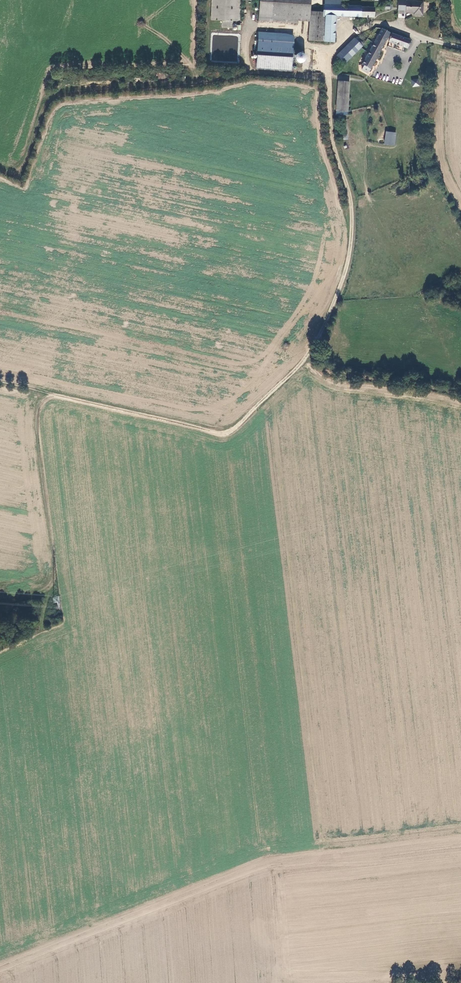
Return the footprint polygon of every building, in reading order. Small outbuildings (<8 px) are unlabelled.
[(222,28),(232,28),(232,23),(236,21),(237,0),(212,0),(211,20),(222,21),(222,28)] [(259,8),(310,11),(310,0),(259,0),(259,8)] [(422,15),(422,12),(423,2),(423,1),(398,0),(398,7),(405,7),(405,12),(414,13),(414,15),(422,15)] [(324,41),(334,42),(335,16),(374,17),(374,8),(361,7),(361,6),(323,5),(323,12),(325,12),(324,41)] [(298,21),(309,21),(310,11),(259,8),(258,21),(298,23),(298,21)] [(309,21),(308,40),(324,41),(325,12),(323,12),(310,11),(309,21)] [(375,60),(386,39),(389,40),(389,42),(407,48),(410,40),(390,33),(382,29),(381,30),(378,36),(362,64),(364,66),(362,70),(368,73),(371,68),(375,60)] [(348,46),(337,56),(344,63),(362,46),(355,38),(347,45),(348,46)] [(291,44),(273,43),(256,42),(255,59),(290,61),(291,44)] [(290,62),(255,60),(254,71),(289,73),(290,62)] [(418,78),(411,80),(412,87),(420,86),(418,78)] [(336,111),(348,112),(350,82),(338,81),(336,111)] [(394,146),(396,133),(386,132),(384,145),(394,146)]
